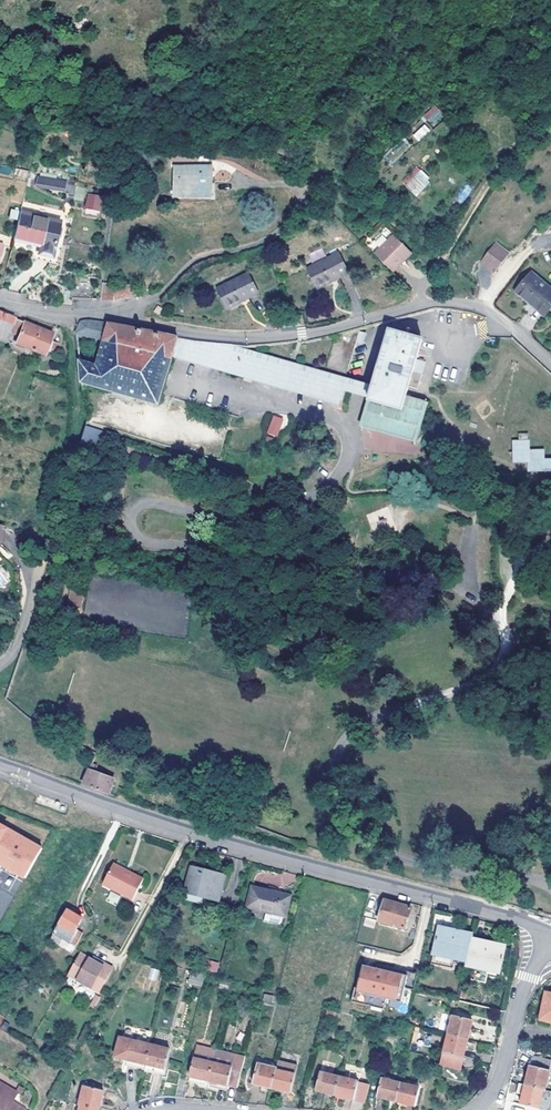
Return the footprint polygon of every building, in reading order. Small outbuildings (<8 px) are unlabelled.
[(422,116),(433,126),(444,115),(434,104),(422,116)] [(418,141),(430,131),(424,124),(412,134),(418,141)] [(178,158),(175,184),(208,188),(210,176),(213,176),(215,161),(178,158)] [(416,166),(401,182),(416,197),(432,180),(416,166)] [(56,194),(58,182),(36,177),(34,184),(38,185),(37,190),(56,194)] [(63,204),(71,206),(72,195),(66,194),(63,204)] [(72,195),(71,206),(79,207),(81,197),(72,195)] [(82,214),(91,216),(95,217),(97,207),(92,205),(85,203),(82,214)] [(19,211),(12,239),(39,245),(37,253),(50,256),(53,244),(57,220),(19,211)] [(32,258),(51,262),(54,263),(63,221),(57,220),(53,244),(50,256),(37,253),(33,250),(32,258)] [(374,251),(393,268),(409,249),(390,232),(374,251)] [(12,239),(11,244),(33,250),(37,253),(39,245),(12,239)] [(504,256),(489,246),(475,265),(490,276),(504,256)] [(335,249),(305,265),(316,286),(346,269),(335,249)] [(245,271),(215,287),(225,308),(255,290),(245,271)] [(549,312),(550,308),(550,290),(530,275),(528,278),(516,295),(545,316),(549,312)] [(118,286),(107,284),(103,297),(115,299),(117,288),(118,286)] [(117,288),(115,299),(138,297),(138,295),(134,284),(117,288)] [(65,287),(64,306),(85,308),(86,289),(65,287)] [(4,343),(5,340),(8,332),(14,319),(0,314),(0,341),(4,343)] [(14,319),(8,332),(17,336),(14,343),(42,355),(45,349),(52,352),(55,344),(48,341),(51,334),(14,319)] [(82,321),(76,334),(102,342),(95,365),(90,364),(92,360),(78,356),(81,383),(156,405),(171,359),(224,376),(226,371),(337,404),(341,389),(369,398),(361,425),(413,440),(425,403),(404,396),(407,388),(417,390),(422,377),(417,375),(410,373),(414,362),(421,341),(390,332),(373,388),(343,379),(359,329),(334,336),(324,373),(286,362),(237,347),(198,343),(86,320),(82,321)] [(8,332),(5,340),(14,343),(17,336),(8,332)] [(410,373),(417,375),(419,364),(414,362),(410,373)] [(277,437),(283,418),(273,414),(266,433),(277,437)] [(96,446),(102,428),(84,423),(80,441),(96,446)] [(541,459),(541,450),(526,451),(526,441),(517,441),(512,441),(512,461),(526,460),(526,471),(550,470),(550,478),(550,459),(541,459)] [(69,588),(64,606),(77,609),(82,592),(69,588)] [(95,766),(89,764),(81,785),(96,790),(106,794),(111,780),(93,772),(95,766)] [(0,825),(0,865),(23,878),(40,848),(0,825)] [(117,893),(129,872),(114,864),(103,886),(117,893)] [(206,873),(191,870),(183,899),(198,903),(200,896),(218,900),(224,875),(206,870),(206,873)] [(143,879),(129,872),(117,893),(133,900),(143,879)] [(291,895),(252,885),(246,906),(269,912),(285,916),(291,895)] [(384,900),(377,920),(403,928),(409,908),(393,903),(384,900)] [(76,925),(79,918),(65,910),(42,952),(48,955),(60,936),(68,940),(76,925)] [(282,915),(269,912),(267,919),(268,921),(279,924),(281,923),(282,915)] [(82,929),(76,925),(68,940),(74,943),(82,929)] [(433,951),(467,958),(472,937),(473,933),(440,926),(433,951)] [(467,958),(466,962),(499,970),(505,944),(472,937),(467,958)] [(433,954),(466,962),(467,958),(433,951),(433,954)] [(67,974),(71,976),(83,954),(80,952),(67,974)] [(83,954),(71,976),(99,992),(113,967),(105,962),(104,965),(91,958),(83,954)] [(94,955),(91,958),(104,965),(105,962),(94,955)] [(206,971),(218,972),(219,961),(207,961),(206,971)] [(466,962),(465,966),(499,973),(499,970),(466,962)] [(387,994),(403,998),(406,988),(414,990),(417,978),(393,972),(394,968),(378,963),(377,968),(376,972),(363,968),(358,987),(355,986),(352,1000),(384,1009),(386,998),(387,994)] [(418,974),(394,968),(393,972),(417,978),(418,974)] [(202,982),(204,973),(191,970),(189,979),(202,982)] [(403,998),(387,994),(386,998),(402,1002),(403,998)] [(545,996),(539,1022),(550,1025),(550,997),(545,996)] [(452,1016),(447,1035),(466,1040),(471,1021),(452,1016)] [(466,1040),(447,1035),(440,1063),(459,1068),(466,1040)] [(135,1066),(143,1068),(150,1043),(121,1036),(116,1055),(127,1057),(136,1060),(135,1066)] [(197,1047),(215,1051),(216,1048),(217,1046),(198,1042),(197,1047)] [(150,1043),(143,1068),(155,1071),(157,1065),(165,1066),(169,1048),(150,1043)] [(196,1083),(207,1086),(215,1051),(197,1047),(190,1075),(198,1077),(196,1083)] [(215,1051),(207,1086),(218,1088),(220,1083),(227,1085),(237,1088),(245,1056),(216,1048),(215,1051)] [(136,1060),(127,1057),(125,1064),(135,1066),(136,1060)] [(542,1090),(544,1091),(550,1063),(533,1059),(530,1068),(528,1068),(524,1086),(542,1090)] [(298,1064),(278,1060),(275,1069),(272,1087),(291,1092),(298,1064)] [(272,1087),(275,1069),(257,1065),(253,1082),(272,1087)] [(336,1094),(340,1076),(321,1072),(316,1090),(336,1094)] [(336,1094),(366,1102),(370,1084),(340,1076),(336,1094)] [(187,1080),(178,1078),(172,1098),(183,1099),(187,1080)] [(397,1101),(402,1082),(383,1078),(378,1096),(397,1101)] [(422,1087),(402,1082),(397,1101),(417,1105),(422,1087)] [(10,1103),(15,1094),(0,1084),(0,1097),(10,1103)] [(79,1106),(96,1109),(101,1090),(82,1085),(77,1105),(79,1106)] [(537,1109),(542,1090),(524,1086),(523,1092),(520,1105),(537,1109)] [(10,1103),(0,1097),(0,1109),(21,1109),(10,1103)]
